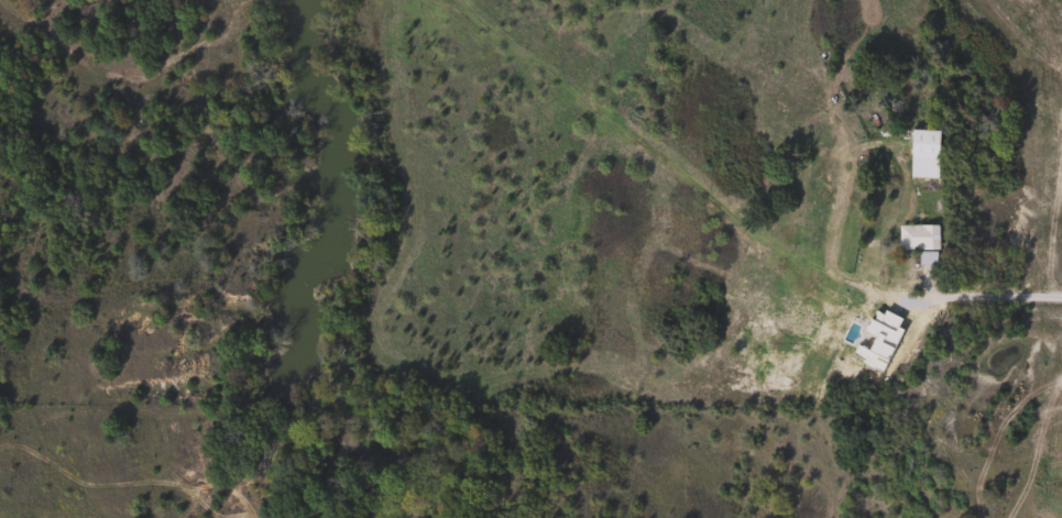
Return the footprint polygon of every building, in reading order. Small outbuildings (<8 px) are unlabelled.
[(935,131),(935,178),(908,178),(908,131),(935,131)] [(935,251),(896,251),(896,227),(935,227),(935,251)]
